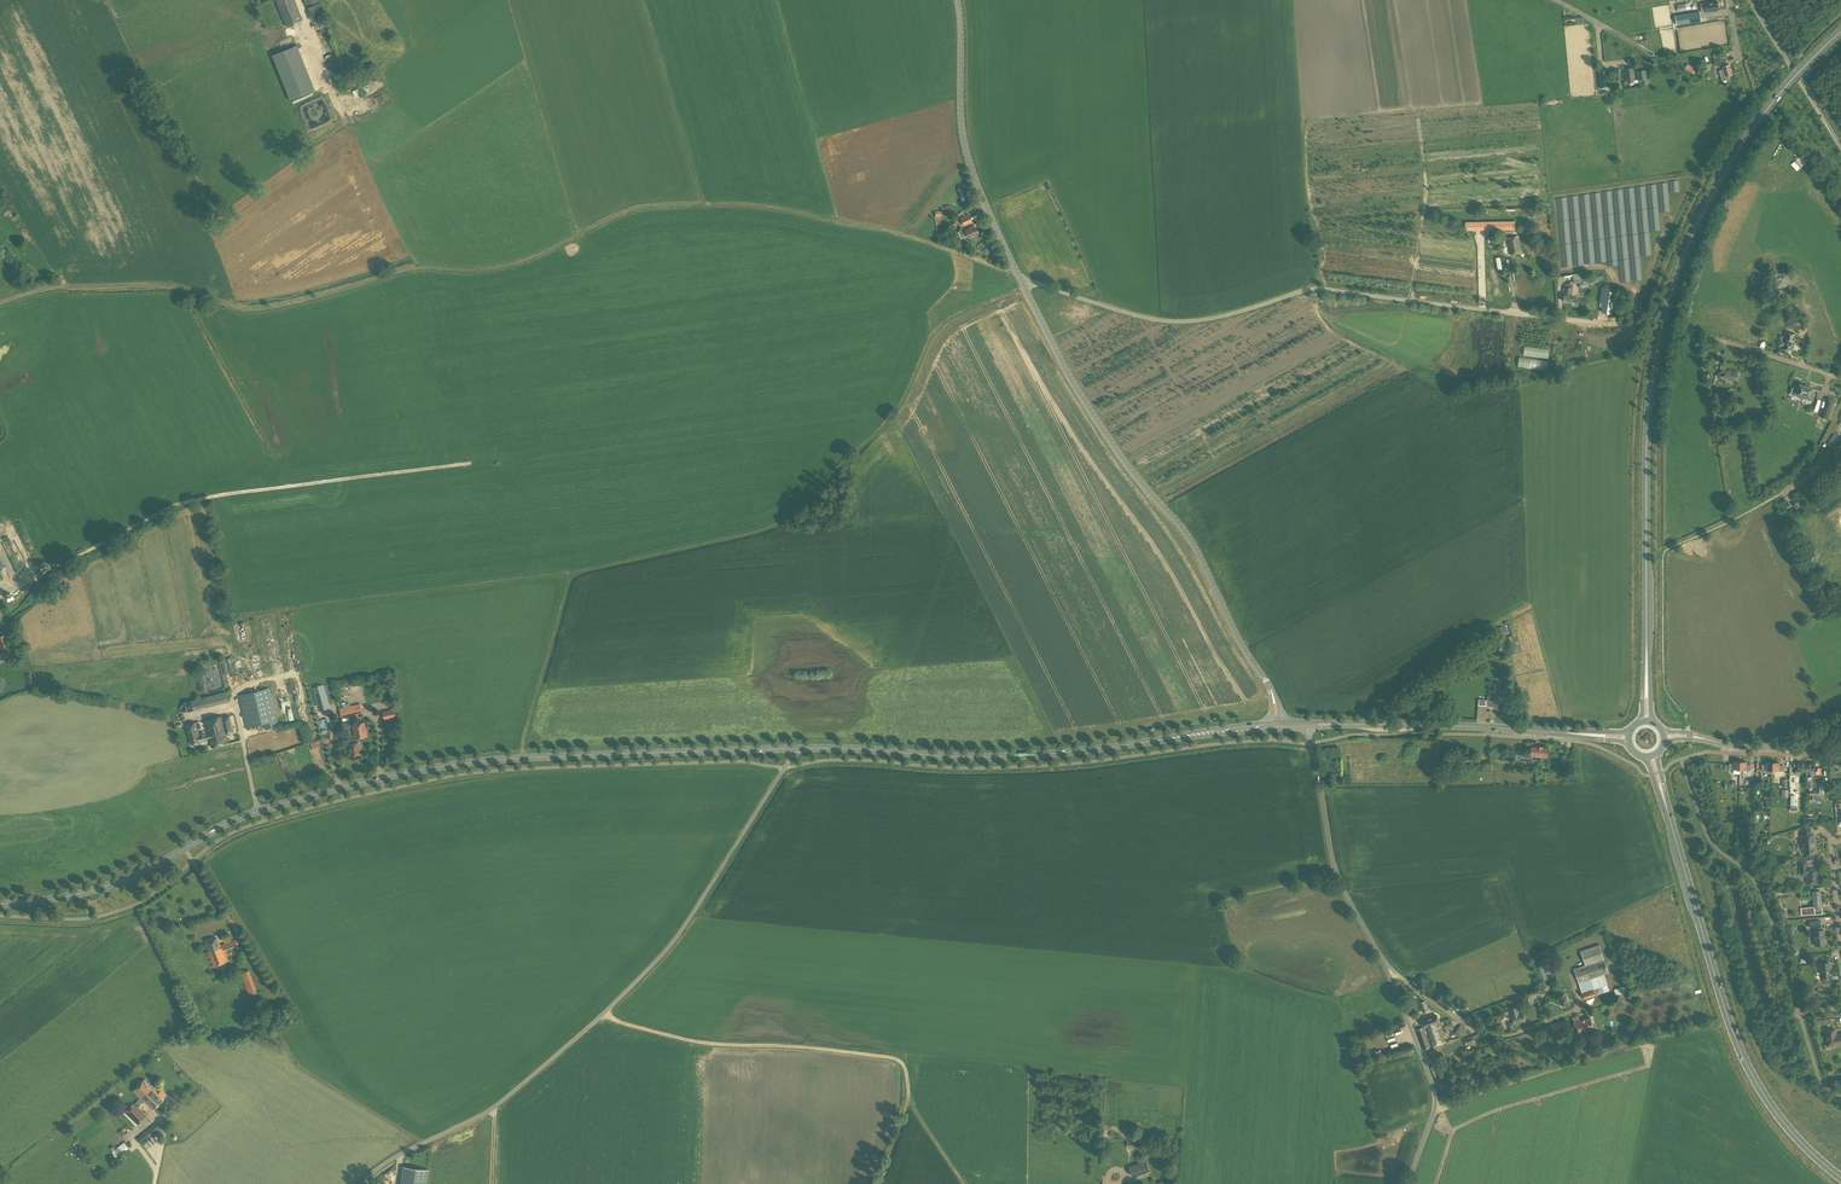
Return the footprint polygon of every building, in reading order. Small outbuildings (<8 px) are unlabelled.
[(302,20),(294,0),(275,0),(286,26),(302,20)] [(1716,10),(1716,9),(1718,9),(1717,1),(1704,3),(1700,4),(1701,12),(1706,12),(1706,11),(1713,10),(1716,10)] [(1678,11),(1691,9),(1690,3),(1677,5),(1678,11)] [(311,20),(318,18),(313,4),(306,7),(311,20)] [(1677,25),(1701,21),(1699,11),(1675,15),(1677,25)] [(290,100),(315,90),(297,45),(272,55),(290,100)] [(1716,66),(1727,62),(1725,56),(1714,59),(1716,66)] [(1725,75),(1732,74),(1729,64),(1723,66),(1724,69),(1719,70),(1720,75),(1725,74),(1725,75)] [(1634,71),(1634,67),(1625,68),(1627,80),(1641,79),(1642,84),(1647,83),(1645,70),(1637,70),(1637,71),(1634,71)] [(1621,81),(1620,69),(1608,70),(1598,71),(1600,87),(1609,86),(1609,78),(1617,77),(1617,81),(1621,81)] [(1796,159),(1794,161),(1800,168),(1802,166),(1796,159)] [(5,216),(12,211),(9,206),(1,211),(5,216)] [(944,210),(944,208),(941,208),(942,210),(941,210),(941,211),(935,211),(935,217),(951,216),(950,209),(944,210)] [(963,226),(972,222),(969,214),(960,218),(963,226)] [(1465,230),(1509,229),(1509,221),(1465,222),(1465,230)] [(969,237),(977,233),(974,225),(968,227),(969,229),(966,230),(969,237)] [(1510,254),(1522,251),(1519,235),(1507,238),(1510,254)] [(1772,292),(1778,292),(1778,287),(1790,286),(1789,272),(1770,274),(1772,292)] [(1583,285),(1600,282),(1598,275),(1582,278),(1583,285)] [(1578,306),(1578,305),(1579,299),(1573,299),(1573,295),(1572,295),(1573,288),(1564,287),(1563,294),(1565,294),(1564,301),(1572,301),(1571,305),(1578,306)] [(1605,288),(1605,292),(1601,292),(1599,302),(1603,303),(1602,312),(1611,313),(1615,289),(1605,288)] [(1622,300),(1615,299),(1612,313),(1620,315),(1622,300)] [(1794,328),(1803,327),(1801,313),(1792,314),(1794,328)] [(1791,350),(1795,334),(1786,332),(1784,340),(1780,339),(1779,346),(1783,346),(1782,348),(1791,350)] [(1523,355),(1548,358),(1549,348),(1524,345),(1523,355)] [(1547,370),(1548,360),(1518,357),(1517,367),(1547,370)] [(1725,368),(1720,367),(1719,372),(1724,373),(1723,378),(1735,381),(1738,371),(1725,368)] [(1716,385),(1718,375),(1709,373),(1707,383),(1716,385)] [(1813,388),(1799,383),(1795,396),(1813,401),(1815,393),(1812,392),(1813,388)] [(1837,400),(1828,397),(1821,417),(1830,420),(1837,400)] [(1833,448),(1840,438),(1834,434),(1829,445),(1833,448)] [(1803,505),(1800,500),(1793,504),(1797,509),(1803,505)] [(1760,603),(1754,604),(1755,616),(1756,619),(1760,618),(1760,615),(1766,614),(1764,601),(1760,602),(1760,603)] [(1750,605),(1743,606),(1745,617),(1746,621),(1750,620),(1749,617),(1755,616),(1754,604),(1753,603),(1750,604),(1750,605)] [(1739,607),(1733,608),(1734,619),(1735,622),(1739,622),(1739,618),(1745,617),(1743,606),(1743,605),(1739,605),(1739,607)] [(1729,608),(1722,609),(1724,621),(1725,624),(1729,623),(1728,620),(1734,619),(1733,608),(1732,606),(1729,607),(1729,608)] [(1719,610),(1712,611),(1714,626),(1718,625),(1718,622),(1724,621),(1722,609),(1722,608),(1718,609),(1719,610)] [(9,644),(5,634),(0,636),(0,647),(9,644)] [(1496,647),(1495,643),(1492,644),(1493,647),(1492,648),(1494,654),(1503,651),(1501,645),(1496,647)] [(234,673),(231,658),(221,660),(224,675),(234,673)] [(1504,696),(1505,679),(1497,678),(1496,692),(1491,691),(1490,699),(1488,698),(1487,706),(1494,706),(1494,708),(1508,709),(1509,703),(1498,702),(1498,696),(1504,696)] [(1814,678),(1810,680),(1818,696),(1825,693),(1818,678),(1815,680),(1814,678)] [(1807,683),(1804,684),(1811,699),(1818,696),(1810,680),(1806,682),(1807,683)] [(1795,684),(1788,685),(1789,696),(1796,695),(1797,697),(1800,696),(1799,689),(1795,690),(1795,684)] [(1788,685),(1781,686),(1782,697),(1789,696),(1788,685)] [(318,710),(330,707),(324,686),(312,689),(318,710)] [(1781,686),(1774,687),(1775,698),(1782,697),(1781,686)] [(1768,694),(1764,694),(1765,701),(1769,701),(1768,699),(1775,698),(1774,687),(1767,688),(1768,694)] [(278,726),(269,688),(239,696),(247,727),(264,723),(266,729),(278,726)] [(1758,689),(1751,690),(1752,701),(1760,700),(1760,702),(1763,702),(1762,694),(1759,695),(1758,689)] [(1751,690),(1744,691),(1746,702),(1752,701),(1751,690)] [(194,710),(228,702),(226,691),(191,700),(194,710)] [(1744,691),(1737,692),(1739,703),(1746,702),(1744,691)] [(1731,699),(1727,699),(1728,707),(1732,706),(1732,704),(1739,703),(1737,692),(1730,693),(1731,699)] [(187,712),(194,710),(191,700),(185,702),(187,712)] [(342,705),(342,708),(339,708),(341,718),(362,713),(360,703),(350,706),(349,703),(342,705)] [(384,719),(396,716),(394,709),(383,712),(384,719)] [(206,733),(207,740),(210,739),(212,747),(228,743),(226,735),(234,733),(229,715),(206,721),(209,732),(206,733)] [(200,722),(187,725),(191,744),(207,740),(206,733),(199,735),(197,729),(201,728),(200,722)] [(364,722),(352,725),(354,735),(349,736),(349,740),(352,739),(352,743),(349,744),(352,755),(361,753),(358,738),(368,736),(364,722)] [(313,752),(319,750),(317,742),(311,744),(313,752)] [(1539,756),(1539,746),(1535,746),(1535,745),(1533,744),(1532,745),(1531,755),(1530,755),(1516,754),(1516,761),(1529,761),(1529,760),(1533,760),(1536,760),(1537,756),(1539,756)] [(1539,746),(1539,756),(1541,756),(1540,761),(1543,761),(1543,756),(1547,756),(1547,747),(1546,747),(1546,745),(1544,745),(1543,746),(1539,746)] [(1739,770),(1739,761),(1734,761),(1734,763),(1730,763),(1729,769),(1739,770)] [(1739,761),(1739,770),(1743,770),(1743,772),(1746,773),(1746,770),(1750,770),(1751,764),(1747,764),(1747,761),(1739,761)] [(1772,770),(1773,762),(1766,762),(1766,764),(1762,764),(1762,770),(1772,770)] [(1773,762),(1772,770),(1783,770),(1783,765),(1779,765),(1779,762),(1773,762)] [(1806,771),(1806,763),(1798,763),(1798,771),(1796,771),(1795,774),(1801,774),(1801,771),(1806,771)] [(1816,779),(1816,774),(1816,771),(1814,771),(1815,763),(1806,763),(1806,771),(1810,771),(1810,774),(1811,774),(1811,779),(1816,779)] [(1809,790),(1809,795),(1821,795),(1822,783),(1817,783),(1817,790),(1809,790)] [(1821,803),(1821,795),(1812,795),(1812,803),(1821,803)] [(1811,834),(1810,827),(1803,828),(1804,835),(1801,835),(1803,855),(1816,853),(1815,847),(1814,847),(1813,841),(1814,841),(1813,834),(1811,834)] [(1806,860),(1799,860),(1801,876),(1807,875),(1808,884),(1819,883),(1818,876),(1817,876),(1817,873),(1818,873),(1817,866),(1806,867),(1806,860)] [(1802,915),(1814,914),(1822,913),(1820,891),(1812,891),(1813,907),(1801,908),(1802,915)] [(1820,930),(1820,926),(1819,920),(1809,921),(1809,927),(1813,927),(1813,931),(1814,946),(1825,945),(1823,930),(1820,930)] [(221,945),(218,938),(207,942),(210,951),(208,951),(214,966),(229,961),(224,949),(238,944),(237,939),(221,945)] [(1584,999),(1609,991),(1604,974),(1608,973),(1599,945),(1581,951),(1585,965),(1574,968),(1584,999)] [(1828,966),(1827,965),(1827,963),(1818,964),(1820,978),(1823,978),(1824,979),(1825,980),(1826,980),(1827,980),(1828,980),(1829,979),(1830,977),(1832,977),(1832,975),(1839,975),(1838,967),(1831,968),(1831,966),(1828,966)] [(1538,983),(1548,979),(1543,965),(1533,969),(1538,983)] [(1625,987),(1614,990),(1616,996),(1627,992),(1626,986),(1625,987)] [(1563,1004),(1564,1005),(1565,1004),(1566,1004),(1567,1003),(1568,1003),(1568,1002),(1569,1001),(1569,1000),(1569,999),(1569,998),(1569,997),(1568,997),(1568,996),(1567,995),(1566,994),(1565,994),(1564,994),(1563,994),(1562,994),(1561,995),(1560,995),(1560,996),(1559,997),(1558,998),(1558,999),(1558,1000),(1559,1001),(1559,1002),(1560,1003),(1561,1004),(1562,1004),(1563,1004)] [(1425,1001),(1419,1003),(1423,1013),(1429,1010),(1425,1001)] [(1518,1012),(1516,1006),(1509,1008),(1511,1014),(1508,1015),(1509,1019),(1512,1018),(1514,1024),(1525,1021),(1522,1011),(1518,1012)] [(251,1026),(260,1022),(257,1015),(249,1019),(251,1026)] [(1440,1023),(1437,1015),(1422,1021),(1424,1027),(1416,1030),(1423,1049),(1445,1041),(1440,1027),(1441,1027),(1440,1023)] [(1578,1021),(1576,1016),(1573,1018),(1574,1020),(1574,1022),(1578,1033),(1594,1028),(1591,1017),(1578,1021)] [(1553,1033),(1566,1029),(1564,1024),(1563,1021),(1552,1025),(1550,1025),(1553,1033)] [(1461,1038),(1468,1029),(1461,1024),(1454,1033),(1461,1038)] [(1835,1029),(1825,1030),(1826,1036),(1827,1036),(1828,1046),(1837,1045),(1837,1044),(1840,1044),(1840,1033),(1836,1034),(1835,1029)] [(1467,1045),(1475,1042),(1473,1036),(1472,1036),(1464,1038),(1467,1045)] [(145,1079),(133,1091),(140,1098),(142,1100),(142,1099),(143,1100),(150,1092),(149,1091),(153,1087),(145,1079)] [(150,1092),(143,1100),(153,1110),(164,1098),(153,1087),(149,1091),(150,1092)] [(1445,1096),(1457,1091),(1455,1087),(1443,1093),(1445,1096)] [(138,1124),(147,1116),(134,1103),(125,1112),(138,1124)] [(143,1145),(161,1130),(156,1123),(137,1138),(143,1145)] [(125,1127),(119,1132),(122,1136),(128,1132),(125,1127)] [(1137,1149),(1137,1141),(1127,1141),(1127,1149),(1137,1149)] [(117,1157),(128,1148),(124,1142),(112,1152),(117,1157)] [(1132,1176),(1150,1170),(1147,1160),(1129,1166),(1132,1176)] [(403,1166),(402,1174),(401,1183),(426,1183),(428,1169),(403,1166)]
